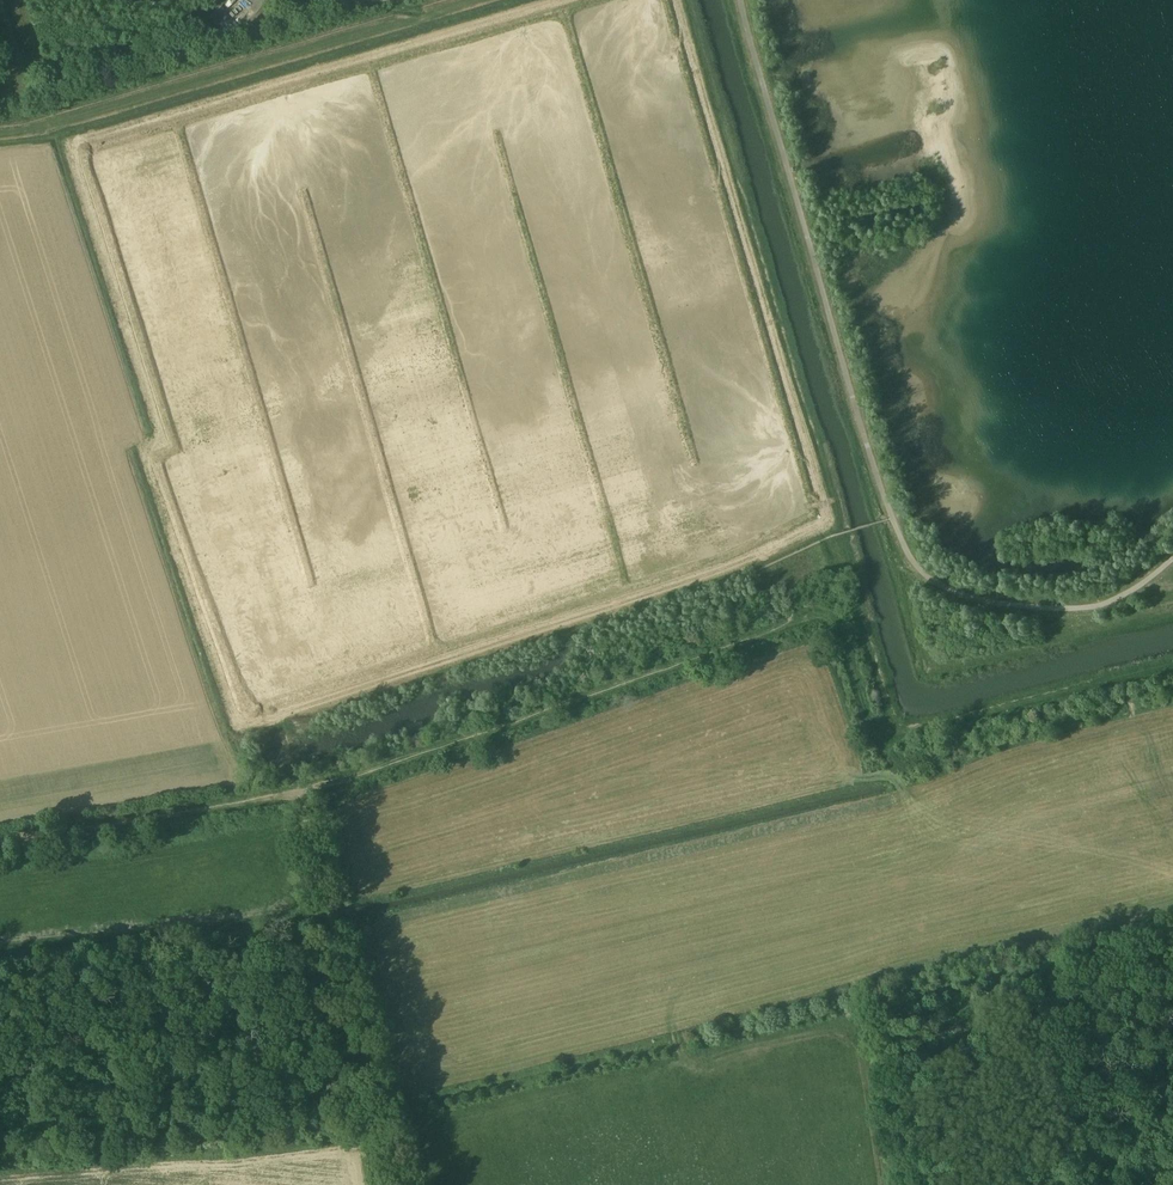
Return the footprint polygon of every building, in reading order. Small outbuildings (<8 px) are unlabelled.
[(224,10),(214,18),(222,28),(231,20),(224,10)]
